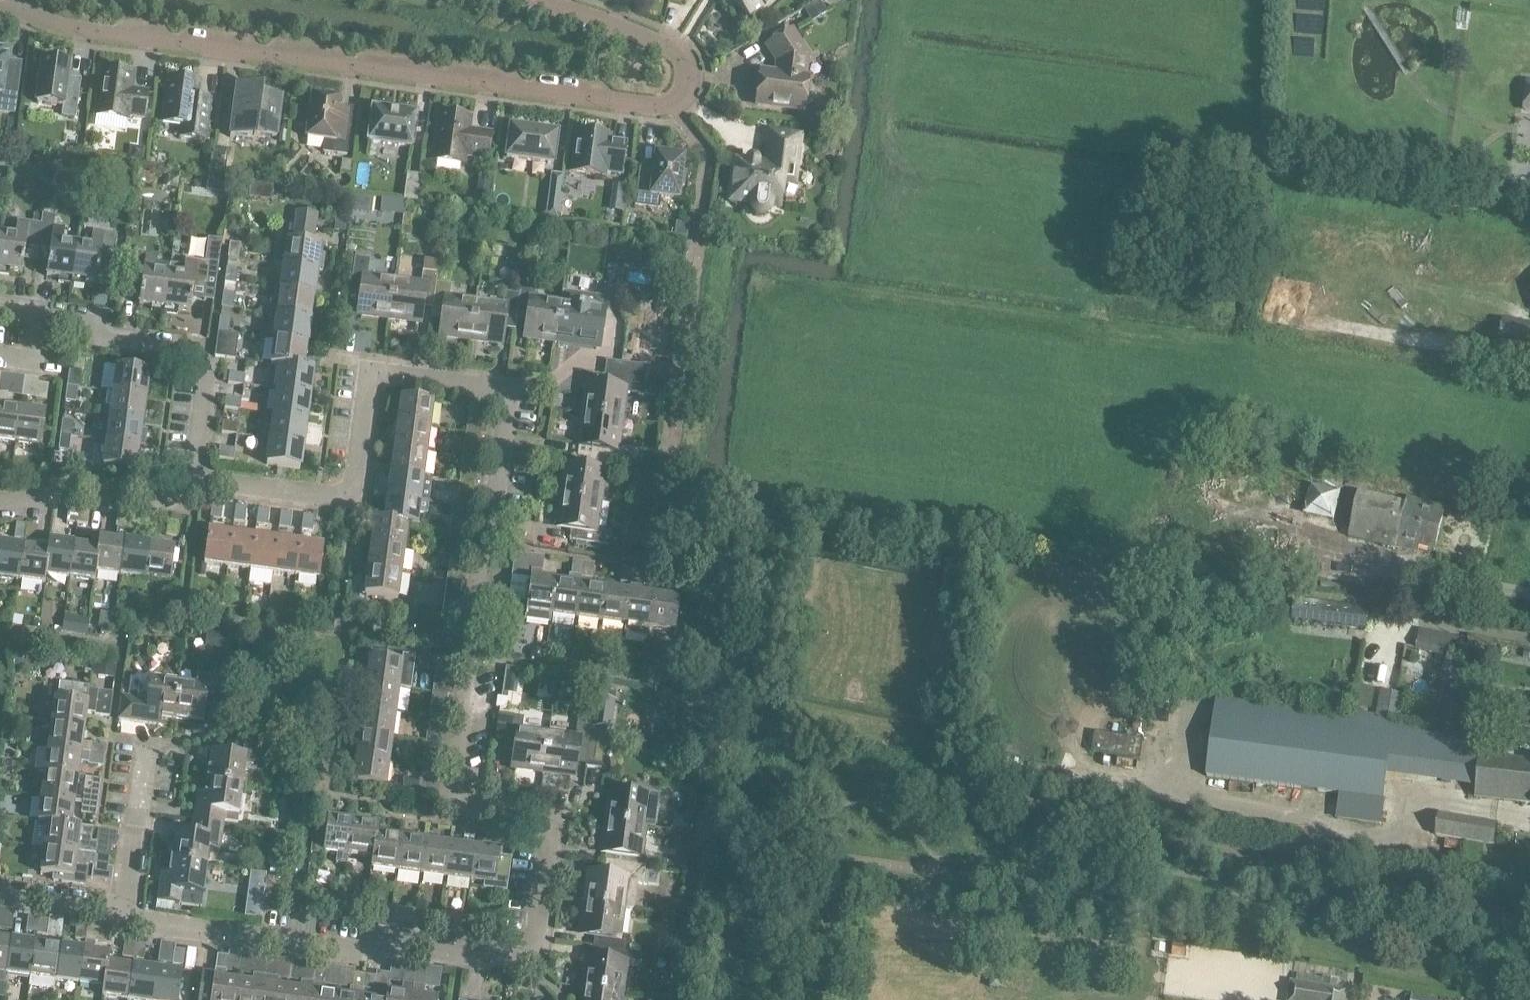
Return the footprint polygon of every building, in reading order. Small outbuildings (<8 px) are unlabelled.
[(752,22),(775,0),(730,0),(752,22)] [(809,18),(825,8),(820,0),(819,0),(804,9),(809,18)] [(1460,7),(1459,19),(1469,20),(1470,8),(1460,7)] [(777,75),(761,73),(757,104),(804,111),(805,103),(808,104),(814,100),(815,92),(811,87),(807,86),(808,79),(804,79),(807,56),(791,30),(768,45),(778,62),(777,75)] [(13,113),(20,64),(6,63),(6,59),(1,58),(1,53),(0,53),(0,111),(13,113)] [(64,107),(63,116),(75,118),(79,86),(67,84),(70,65),(43,61),(41,74),(39,74),(37,86),(39,86),(37,103),(64,107)] [(129,116),(144,118),(148,93),(132,90),(135,73),(102,69),(96,116),(128,120),(129,116)] [(162,122),(182,125),(181,137),(206,140),(212,100),(198,98),(200,82),(168,78),(162,122)] [(230,138),(256,141),(257,135),(276,137),(282,97),(262,94),(263,90),(237,87),(230,138)] [(347,156),(351,126),(337,124),(340,101),(313,97),(311,110),(301,109),(299,125),(309,127),(307,138),(325,141),(323,153),(347,156)] [(416,116),(373,110),(369,142),(411,147),(416,116)] [(471,118),(439,114),(433,160),(465,165),(466,156),(488,159),(491,133),(478,132),(477,134),(469,133),(471,118)] [(507,158),(553,164),(557,134),(510,128),(507,158)] [(578,132),(572,174),(604,178),(604,171),(623,174),(626,145),(608,142),(609,136),(578,132)] [(747,163),(736,161),(731,201),(751,203),(751,206),(751,208),(751,210),(752,212),(753,213),(755,215),(756,216),(758,217),(760,217),(762,217),(764,217),(766,216),(767,215),(769,214),(770,212),(771,210),(771,209),(772,206),(780,207),(784,181),(794,182),(800,137),(771,133),(766,165),(758,164),(758,163),(758,162),(757,161),(757,160),(756,159),(755,159),(754,158),(753,158),(752,158),(751,158),(750,159),(749,159),(748,160),(748,161),(747,162),(747,163)] [(145,148),(138,147),(131,152),(130,160),(144,161),(145,148)] [(214,148),(211,174),(225,176),(228,150),(214,148)] [(685,187),(687,172),(682,171),(684,158),(682,158),(683,153),(668,151),(667,156),(656,154),(653,178),(639,176),(635,206),(663,210),(665,198),(678,199),(680,186),(685,187)] [(61,161),(62,153),(53,152),(52,160),(61,161)] [(351,162),(343,161),(341,171),(350,172),(351,162)] [(122,165),(119,179),(131,181),(134,167),(122,165)] [(564,175),(551,174),(546,219),(558,220),(564,175)] [(420,177),(408,175),(405,200),(417,202),(420,177)] [(625,212),(629,186),(613,184),(610,210),(625,212)] [(372,214),(374,198),(354,195),(352,211),(372,214)] [(275,264),(284,266),(317,270),(323,271),(325,255),(319,254),(321,245),(313,244),(317,214),(295,211),(291,241),(278,239),(275,264)] [(34,213),(33,222),(42,224),(43,214),(34,213)] [(58,282),(73,284),(78,245),(63,243),(65,227),(55,226),(56,216),(43,214),(42,224),(37,261),(48,263),(46,276),(59,278),(58,282)] [(404,214),(402,226),(411,227),(413,215),(404,214)] [(1,234),(0,245),(0,274),(9,275),(10,271),(22,273),(24,259),(37,261),(42,224),(33,222),(18,220),(16,236),(1,234)] [(91,247),(78,245),(73,284),(85,286),(85,281),(98,283),(100,270),(112,271),(114,258),(122,259),(123,248),(116,244),(117,234),(93,231),(91,247)] [(230,243),(228,258),(239,259),(241,244),(230,243)] [(151,311),(164,312),(170,273),(155,271),(157,255),(133,252),(129,290),(141,291),(139,305),(152,306),(151,311)] [(361,318),(389,322),(395,277),(369,273),(370,260),(355,257),(350,297),(364,299),(361,318)] [(171,265),(170,273),(164,312),(178,314),(178,310),(191,312),(192,298),(205,300),(210,262),(186,259),(185,266),(171,265)] [(421,280),(395,277),(389,322),(417,326),(419,306),(432,308),(437,282),(439,261),(424,259),(421,280)] [(314,295),(317,270),(284,266),(281,291),(314,295)] [(238,269),(227,268),(225,283),(235,284),(238,269)] [(452,285),(437,282),(432,308),(431,320),(445,322),(443,339),(471,343),(477,298),(450,294),(452,285)] [(521,284),(520,294),(517,319),(530,321),(527,341),(555,345),(561,299),(535,295),(536,286),(521,284)] [(678,288),(668,287),(667,294),(677,295),(678,288)] [(281,291),(277,315),(311,320),(314,295),(281,291)] [(224,292),(221,308),(232,309),(234,293),(224,292)] [(504,301),(477,298),(471,343),(498,347),(501,329),(515,331),(517,319),(520,294),(505,292),(504,301)] [(589,303),(561,299),(555,345),(583,348),(586,331),(590,332),(592,322),(587,321),(589,303)] [(277,315),(274,339),(307,344),(311,320),(277,315)] [(231,318),(220,316),(218,331),(229,333),(231,318)] [(229,333),(218,331),(215,356),(226,358),(229,333)] [(304,367),(307,344),(274,339),(271,365),(280,366),(280,365),(304,368),(304,367)] [(603,372),(646,378),(648,366),(605,360),(603,372)] [(280,365),(280,366),(277,389),(310,394),(314,369),(304,367),(304,368),(280,365)] [(117,366),(113,391),(146,395),(150,371),(117,366)] [(69,371),(68,384),(78,386),(80,372),(69,371)] [(245,374),(230,372),(228,383),(244,385),(245,374)] [(579,413),(626,419),(630,393),(644,395),(646,378),(603,372),(601,384),(584,382),(583,386),(579,413)] [(0,378),(0,440),(16,442),(20,409),(7,407),(11,379),(0,378)] [(38,383),(36,398),(47,399),(49,384),(38,383)] [(76,402),(78,386),(68,384),(65,401),(76,402)] [(307,419),(310,394),(277,389),(274,414),(307,419)] [(113,391),(110,416),(143,420),(146,395),(113,391)] [(242,399),(226,397),(225,408),(240,410),(242,399)] [(401,397),(397,422),(430,427),(434,401),(401,397)] [(470,407),(468,418),(483,420),(485,409),(470,407)] [(46,412),(20,409),(16,442),(41,445),(46,412)] [(593,444),(591,457),(629,462),(631,448),(621,446),(626,419),(579,413),(576,441),(593,444)] [(274,414),(270,438),(304,443),(307,419),(274,414)] [(142,429),(143,420),(110,416),(107,440),(140,445),(145,445),(148,430),(142,429)] [(63,420),(61,434),(72,436),(74,421),(63,420)] [(223,421),(222,432),(237,434),(238,423),(223,421)] [(427,451),(430,427),(397,422),(394,446),(427,451)] [(482,433),(467,431),(465,443),(480,445),(482,433)] [(70,451),(72,436),(61,434),(59,449),(70,451)] [(300,469),(304,443),(270,438),(267,464),(300,469)] [(136,471),(140,445),(107,440),(103,466),(136,471)] [(424,475),(427,451),(394,446),(391,471),(424,475)] [(235,449),(220,447),(218,458),(234,460),(235,449)] [(478,458),(463,456),(462,468),(477,470),(478,458)] [(562,467),(558,495),(604,501),(607,475),(617,476),(619,462),(629,463),(629,462),(591,457),(582,456),(580,470),(562,467)] [(391,471),(388,495),(421,500),(424,475),(391,471)] [(474,494),(475,482),(460,481),(459,492),(474,494)] [(1360,491),(1349,534),(1416,551),(1418,545),(1436,550),(1447,506),(1409,497),(1407,502),(1360,491)] [(375,518),(375,519),(418,525),(419,513),(427,514),(429,501),(421,500),(388,495),(385,520),(375,518)] [(600,528),(604,501),(558,495),(554,523),(572,525),(570,539),(610,545),(612,530),(600,528)] [(223,504),(213,502),(211,517),(221,519),(223,504)] [(472,507),(457,505),(455,517),(470,519),(472,507)] [(67,521),(77,523),(80,508),(69,506),(67,521)] [(234,521),(245,522),(247,507),(236,506),(234,521)] [(90,509),(80,508),(77,523),(88,524),(90,509)] [(257,523),(267,525),(269,510),(259,509),(257,523)] [(290,528),(292,513),(281,511),(279,527),(290,528)] [(116,528),(127,530),(129,514),(118,513),(116,528)] [(139,516),(129,514),(127,530),(137,531),(139,516)] [(315,516),(304,514),(302,530),(313,531),(315,516)] [(417,526),(418,525),(375,519),(372,543),(405,548),(408,525),(417,526)] [(166,535),(177,536),(179,521),(168,520),(166,535)] [(15,538),(25,539),(27,524),(17,522),(15,538)] [(38,525),(27,524),(25,539),(36,540),(38,525)] [(469,531),(453,529),(452,541),(467,543),(469,531)] [(204,563),(228,566),(233,533),(209,530),(204,563)] [(228,566),(251,569),(255,536),(233,533),(228,566)] [(251,569),(273,572),(278,539),(255,536),(251,569)] [(98,547),(100,548),(97,571),(121,574),(125,541),(99,538),(98,547)] [(300,542),(278,539),(273,572),(296,575),(300,542)] [(19,580),(44,583),(50,541),(49,541),(48,550),(24,547),(19,580)] [(75,544),(50,541),(44,583),(45,584),(46,574),(70,577),(75,544)] [(150,545),(125,541),(121,574),(145,578),(150,545)] [(324,545),(300,542),(296,575),(319,578),(324,545)] [(401,572),(405,548),(372,543),(368,568),(401,572)] [(19,580),(24,547),(0,544),(0,577),(19,580)] [(98,547),(75,544),(70,577),(96,581),(97,571),(100,548),(98,547)] [(175,548),(150,545),(145,578),(170,581),(173,564),(177,565),(179,551),(175,551),(175,548)] [(525,619),(551,622),(552,614),(556,581),(541,579),(542,571),(544,556),(515,552),(512,575),(531,578),(525,619)] [(464,568),(465,556),(450,554),(449,566),(464,568)] [(581,585),(582,577),(584,562),(573,560),(571,575),(570,575),(569,583),(556,581),(552,614),(576,618),(581,585)] [(582,577),(592,579),(594,563),(584,562),(582,577)] [(620,582),(631,584),(633,568),(623,567),(620,582)] [(398,599),(401,572),(368,568),(365,594),(398,599)] [(648,638),(650,628),(654,595),(644,593),(645,586),(641,585),(644,570),(633,568),(631,584),(630,591),(625,624),(624,635),(648,638)] [(683,575),(672,574),(670,589),(681,590),(683,575)] [(463,607),(465,593),(467,582),(447,580),(446,590),(444,605),(463,607)] [(576,618),(601,621),(606,588),(581,585),(576,618)] [(630,591),(606,588),(601,621),(625,624),(630,591)] [(680,598),(654,595),(650,628),(676,631),(680,598)] [(1369,607),(1295,597),(1292,617),(1366,627),(1369,607)] [(101,613),(98,628),(112,630),(115,615),(101,613)] [(1421,629),(1417,648),(1442,654),(1443,649),(1467,654),(1468,651),(1493,656),(1495,640),(1470,635),(1469,639),(1447,635),(1421,629)] [(219,649),(230,651),(231,651),(233,635),(221,634),(219,649)] [(534,662),(545,663),(545,653),(542,648),(536,648),(531,652),(530,657),(534,662)] [(370,658),(366,683),(399,687),(403,662),(370,658)] [(98,676),(114,678),(116,665),(100,663),(98,676)] [(436,668),(435,679),(450,681),(451,670),(436,668)] [(195,685),(179,682),(174,718),(203,722),(206,706),(218,708),(223,677),(196,673),(195,685)] [(158,716),(174,718),(179,682),(150,679),(148,699),(121,696),(118,719),(157,724),(158,716)] [(55,697),(52,722),(85,727),(87,712),(95,713),(95,714),(110,716),(113,692),(90,689),(90,686),(60,682),(58,698),(55,697)] [(366,683),(363,707),(396,712),(399,687),(366,683)] [(1463,688),(1445,685),(1439,725),(1457,728),(1463,688)] [(1381,690),(1376,717),(1400,721),(1404,694),(1381,690)] [(433,692),(431,703),(446,705),(448,694),(433,692)] [(498,697),(496,706),(506,708),(507,698),(498,697)] [(592,726),(587,765),(601,767),(607,728),(611,729),(615,701),(596,698),(595,708),(592,726)] [(393,736),(396,712),(363,707),(360,732),(393,736)] [(1214,712),(1206,776),(1339,793),(1336,818),(1382,826),(1385,799),(1382,799),(1385,775),(1390,735),(1214,712)] [(515,771),(543,775),(548,733),(522,729),(524,716),(499,713),(496,737),(506,738),(504,750),(518,752),(515,771)] [(445,718),(430,716),(428,728),(443,730),(445,718)] [(3,729),(13,731),(14,719),(4,718),(3,729)] [(83,742),(85,727),(52,722),(48,747),(105,755),(106,745),(91,743),(83,742)] [(575,737),(548,733),(543,775),(571,779),(573,763),(587,765),(592,726),(577,724),(575,737)] [(360,732),(356,756),(389,761),(393,736),(360,732)] [(1474,797),(1529,802),(1529,760),(1479,755),(1480,741),(1463,739),(1459,771),(1477,773),(1474,797)] [(211,751),(207,780),(243,785),(245,770),(263,772),(265,760),(282,762),(284,748),(229,741),(227,753),(211,751)] [(441,743),(426,741),(425,752),(440,755),(441,743)] [(103,765),(105,755),(48,747),(45,771),(78,776),(80,762),(88,763),(88,764),(103,766),(103,765)] [(386,787),(389,761),(356,756),(353,782),(386,787)] [(423,765),(421,777),(436,779),(438,767),(423,765)] [(45,771),(42,796),(75,801),(78,776),(45,771)] [(193,821),(201,822),(224,825),(225,821),(238,823),(243,785),(207,780),(205,797),(197,796),(193,821)] [(603,820),(648,826),(648,827),(655,828),(659,795),(607,789),(606,793),(603,820)] [(84,792),(83,802),(98,804),(99,794),(84,792)] [(42,796),(38,820),(72,825),(75,801),(42,796)] [(96,815),(98,804),(83,802),(81,813),(96,815)] [(1495,824),(1439,815),(1436,834),(1492,843),(1495,824)] [(325,851),(349,854),(354,821),(328,817),(327,823),(315,821),(311,853),(324,855),(325,851)] [(81,826),(72,825),(38,820),(38,822),(48,823),(44,847),(95,854),(97,843),(92,842),(94,828),(81,827),(81,826)] [(607,849),(605,863),(652,869),(654,854),(644,853),(648,826),(603,820),(599,848),(607,849)] [(378,824),(354,821),(349,854),(372,857),(371,867),(372,867),(378,824)] [(176,831),(172,861),(207,865),(209,849),(221,851),(224,825),(201,822),(199,834),(176,831)] [(379,824),(378,824),(372,867),(397,870),(402,837),(378,834),(379,824)] [(426,840),(402,837),(397,870),(422,873),(426,840)] [(446,877),(447,873),(451,844),(426,840),(422,873),(446,877)] [(97,843),(95,854),(110,856),(111,846),(112,845),(97,843)] [(451,844),(447,873),(446,877),(471,880),(472,873),(475,847),(451,844)] [(41,872),(54,874),(53,880),(85,884),(88,864),(93,865),(95,854),(44,847),(41,872)] [(475,847),(472,873),(471,880),(484,882),(483,888),(507,891),(512,858),(500,856),(501,851),(475,847)] [(95,854),(93,865),(109,867),(110,856),(95,854)] [(272,860),(270,873),(286,876),(288,862),(272,860)] [(201,906),(207,865),(172,861),(169,877),(161,876),(158,900),(201,906)] [(652,869),(605,863),(603,863),(601,877),(585,874),(581,901),(627,907),(634,908),(637,883),(659,886),(661,870),(652,869)] [(251,873),(249,887),(264,889),(266,874),(251,873)] [(328,894),(326,905),(342,908),(343,897),(328,894)] [(351,909),(364,911),(367,911),(368,900),(353,898),(351,909)] [(623,935),(627,907),(581,901),(577,930),(593,932),(591,946),(605,948),(628,951),(631,936),(623,935)] [(381,905),(379,920),(390,921),(392,906),(381,905)] [(405,908),(403,924),(415,925),(417,909),(405,908)] [(439,928),(441,913),(430,911),(428,926),(439,928)] [(466,916),(454,914),(452,930),(464,931),(466,916)] [(26,931),(36,933),(38,917),(28,916),(26,931)] [(49,919),(38,917),(36,933),(47,934),(49,919)] [(479,918),(477,933),(488,934),(488,933),(490,919),(479,918)] [(75,938),(86,939),(88,924),(77,923),(75,938)] [(98,926),(88,924),(86,939),(96,941),(98,926)] [(476,939),(479,939),(487,940),(500,942),(500,941),(501,934),(488,933),(488,934),(488,935),(477,934),(476,938),(476,939)] [(5,982),(11,940),(0,938),(0,981),(5,982)] [(34,943),(11,940),(5,982),(6,973),(30,976),(34,943)] [(123,956),(133,958),(135,943),(125,941),(123,956)] [(59,946),(34,943),(30,976),(29,987),(53,990),(55,979),(59,946)] [(146,944),(135,943),(133,958),(144,959),(146,944)] [(1172,955),(1185,957),(1186,945),(1174,943),(1172,955)] [(55,979),(80,983),(84,950),(59,946),(55,979)] [(175,948),(173,963),(184,965),(186,950),(175,948)] [(640,953),(628,951),(605,948),(603,961),(584,959),(580,986),(625,992),(629,966),(638,967),(640,953)] [(110,953),(84,950),(80,983),(103,986),(104,986),(108,963),(109,963),(110,953)] [(240,980),(224,978),(225,971),(227,971),(230,955),(218,954),(215,973),(203,971),(199,999),(237,999),(240,980)] [(268,961),(256,959),(253,982),(240,980),(237,999),(262,999),(268,961)] [(268,961),(262,999),(286,999),(288,987),(275,985),(278,962),(268,961)] [(108,963),(104,986),(103,986),(102,996),(128,999),(132,966),(109,963),(108,963)] [(135,999),(153,999),(157,969),(132,966),(128,999),(135,999)] [(288,987),(286,999),(312,999),(316,967),(305,966),(303,980),(302,980),(300,989),(288,987)] [(337,994),(324,992),(327,969),(316,967),(312,999),(337,999),(337,994)] [(388,991),(387,999),(413,999),(417,969),(405,968),(403,983),(405,983),(404,993),(388,991)] [(157,969),(153,999),(189,999),(192,978),(182,977),(183,973),(157,969)] [(413,999),(438,999),(438,998),(422,996),(423,985),(425,986),(427,971),(417,969),(413,999)] [(337,999),(362,999),(366,974),(355,973),(353,987),(351,987),(350,995),(337,994),(337,999)] [(373,999),(376,976),(366,974),(362,999),(383,999),(373,999)] [(1291,982),(1289,999),(1345,999),(1347,993),(1291,982)] [(625,992),(580,986),(578,999),(624,999),(625,992)]
